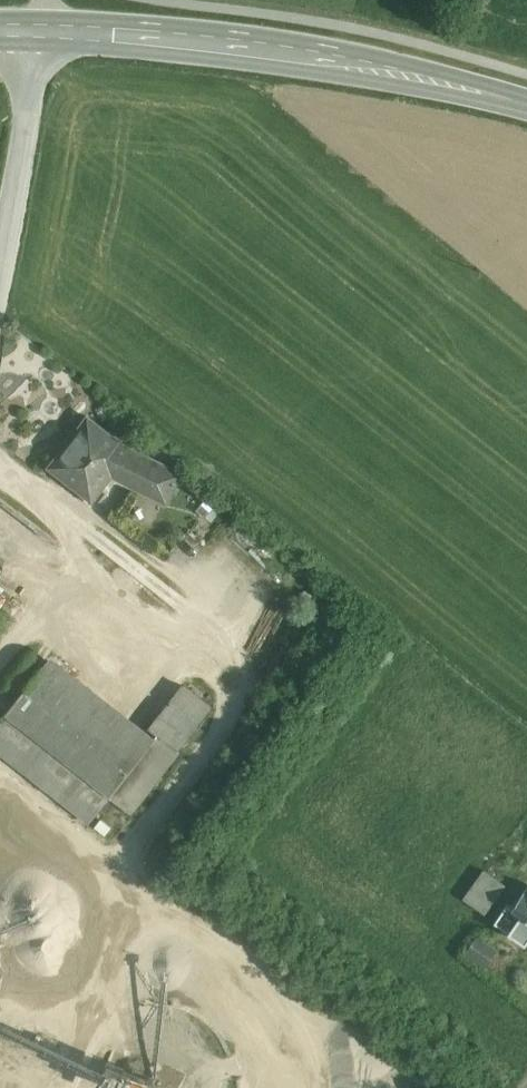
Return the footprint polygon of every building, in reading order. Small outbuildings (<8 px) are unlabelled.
[(178,470),(130,445),(128,447),(88,416),(49,465),(91,498),(111,473),(163,499),(178,470)] [(40,664),(15,695),(13,699),(2,691),(0,694),(0,708),(4,711),(6,712),(59,754),(107,792),(145,744),(40,664)] [(181,684),(148,727),(155,732),(174,747),(208,704),(181,684)] [(4,711),(0,715),(0,753),(36,782),(59,754),(6,712),(4,711)] [(107,792),(106,794),(107,795),(128,812),(177,749),(174,747),(155,732),(107,792)] [(107,792),(59,754),(36,782),(87,821),(107,795),(106,794),(107,792)] [(504,883),(486,870),(465,899),(483,912),(504,883)] [(506,921),(526,935),(526,889),(506,921)] [(495,951),(479,940),(469,953),(485,965),(495,951)]
